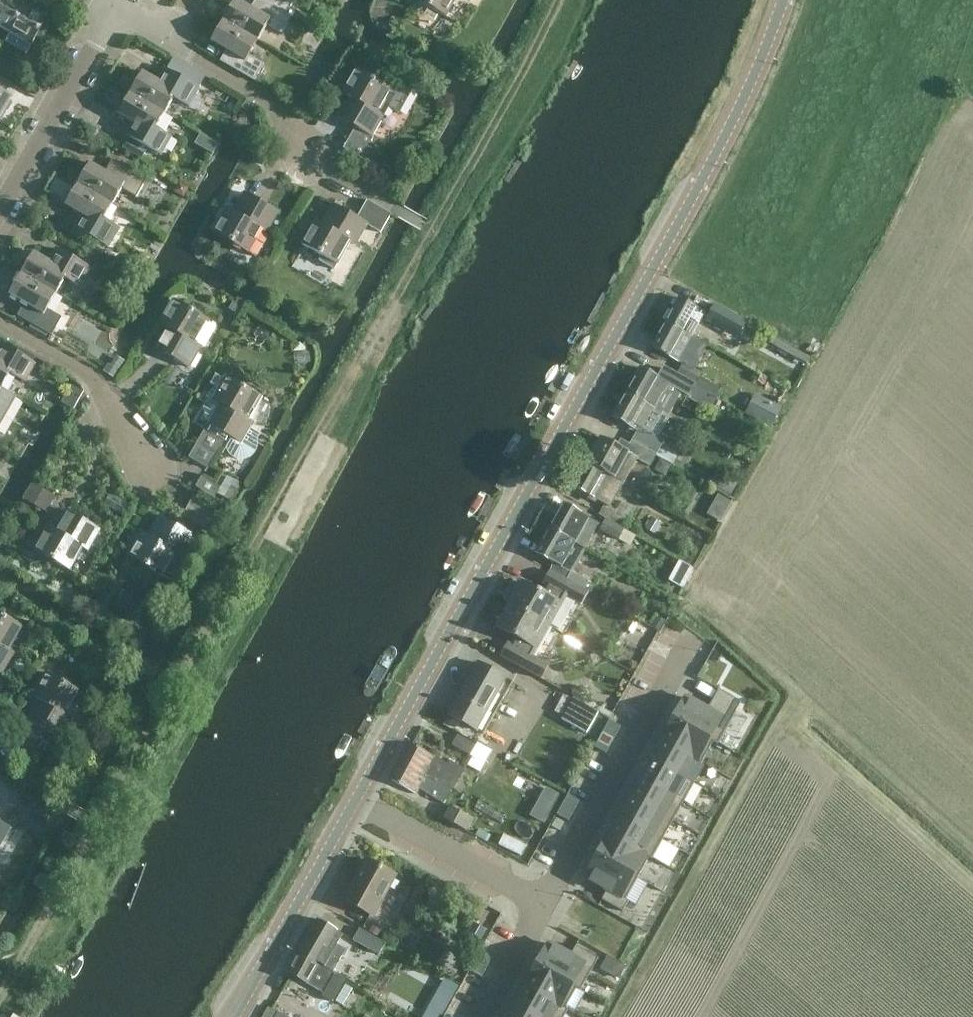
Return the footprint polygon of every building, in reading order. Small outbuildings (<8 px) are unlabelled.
[(0,1),(0,27),(9,32),(25,4),(18,0),(0,0),(0,1)] [(258,40),(267,25),(281,33),(291,16),(286,13),(285,14),(262,0),(254,0),(251,7),(239,0),(234,0),(223,20),(258,40)] [(285,14),(286,13),(294,0),(262,0),(285,14)] [(446,16),(456,0),(418,0),(446,16)] [(26,54),(47,17),(25,4),(9,32),(4,41),(26,54)] [(258,40),(223,20),(210,41),(225,50),(220,60),(254,80),(264,64),(249,55),(258,40)] [(11,78),(18,66),(0,56),(0,71),(11,78)] [(130,92),(165,112),(174,97),(189,106),(199,87),(165,68),(158,79),(142,71),(130,92)] [(371,136),(383,115),(387,107),(398,113),(409,93),(392,84),(390,88),(356,69),(342,93),(348,96),(337,116),(355,127),(343,148),(366,161),(378,140),(371,136)] [(4,110),(6,111),(8,111),(12,104),(12,101),(10,100),(11,98),(4,94),(10,83),(0,77),(0,117),(4,110)] [(165,112),(130,92),(117,113),(133,122),(126,134),(160,154),(171,136),(156,128),(165,112)] [(259,162),(263,161),(265,157),(264,153),(259,151),(257,152),(254,156),(255,160),(259,162)] [(76,185),(112,205),(121,188),(136,197),(147,179),(112,159),(105,170),(90,162),(76,185)] [(112,205),(76,185),(65,205),(80,214),(73,226),(108,245),(118,227),(103,219),(112,205)] [(266,232),(278,211),(244,192),(233,212),(227,208),(213,232),(248,252),(261,229),(266,232)] [(302,244),(322,255),(318,261),(334,269),(350,241),(355,244),(366,225),(380,232),(391,214),(367,200),(357,217),(333,204),(322,224),(316,220),(302,244)] [(20,274),(56,294),(65,278),(80,286),(90,268),(56,248),(49,260),(33,251),(20,274)] [(56,294),(20,274),(9,294),(24,303),(17,315),(52,335),(62,317),(47,308),(56,294)] [(678,297),(665,321),(691,336),(705,311),(678,297)] [(155,347),(189,367),(201,346),(196,342),(209,320),(174,300),(160,324),(166,327),(155,347)] [(705,319),(721,328),(737,337),(740,332),(750,337),(755,328),(745,322),(746,321),(714,303),(705,319)] [(691,336),(665,321),(651,346),(677,361),(678,359),(683,362),(676,374),(694,384),(701,372),(689,365),(702,342),(691,336)] [(770,345),(805,365),(810,357),(775,337),(770,345)] [(1,388),(11,372),(25,381),(35,363),(1,343),(0,344),(0,388),(1,388)] [(117,370),(108,364),(103,371),(113,377),(117,370)] [(639,366),(625,391),(651,406),(663,412),(673,395),(661,389),(665,382),(710,407),(716,396),(694,384),(676,374),(666,368),(660,378),(639,366)] [(253,454),(256,450),(257,448),(257,443),(257,439),(260,433),(250,427),(254,422),(248,419),(262,396),(227,376),(224,375),(218,380),(216,383),(214,386),(211,389),(208,392),(205,395),(205,396),(213,400),(220,404),(210,421),(208,421),(207,424),(231,437),(226,447),(227,450),(229,454),(233,457),(237,459),(241,459),(246,459),(250,457),(253,454)] [(772,424),(782,403),(755,390),(745,410),(772,424)] [(651,406),(625,391),(612,415),(637,430),(651,406)] [(190,457),(211,466),(223,436),(202,427),(190,457)] [(681,450),(639,427),(637,430),(635,433),(631,440),(657,455),(673,464),(681,450)] [(651,465),(657,455),(631,440),(629,444),(620,439),(616,446),(600,436),(586,461),(624,482),(638,458),(651,465)] [(624,482),(586,461),(572,485),(604,503),(611,506),(624,482)] [(241,483),(226,475),(217,494),(231,502),(241,483)] [(32,483),(22,499),(45,512),(54,496),(32,483)] [(721,517),(730,497),(718,491),(709,511),(721,517)] [(193,494),(182,516),(214,534),(226,512),(193,494)] [(617,510),(611,506),(604,503),(598,513),(620,526),(626,515),(629,517),(634,508),(622,501),(617,510)] [(562,503),(549,527),(584,547),(598,522),(562,503)] [(88,550),(100,529),(66,509),(55,529),(48,526),(35,549),(69,570),(82,547),(88,550)] [(181,556),(185,550),(186,551),(190,551),(194,549),(196,546),(196,541),(194,538),(192,537),(193,535),(159,515),(148,535),(142,532),(128,556),(163,576),(176,553),(181,556)] [(625,543),(631,533),(605,518),(599,528),(625,543)] [(584,547),(549,527),(535,551),(556,563),(552,570),(567,578),(584,547)] [(670,577),(683,584),(693,565),(679,558),(670,577)] [(585,590),(566,579),(567,578),(552,570),(551,571),(549,570),(542,582),(544,583),(564,595),(577,603),(585,590)] [(548,624),(560,602),(564,595),(544,583),(540,591),(523,582),(511,604),(556,630),(557,629),(548,624)] [(556,630),(511,604),(498,627),(514,636),(510,644),(539,660),(544,653),(556,630)] [(1,673),(14,652),(9,649),(22,626),(0,614),(0,672),(1,673)] [(500,655),(541,678),(548,665),(507,643),(500,655)] [(477,662),(448,714),(483,733),(512,681),(477,662)] [(27,719),(61,739),(73,717),(68,714),(81,692),(46,672),(32,696),(38,699),(27,719)] [(686,696),(674,718),(712,740),(725,717),(686,696)] [(598,711),(573,697),(561,718),(587,732),(598,711)] [(699,760),(700,761),(712,740),(674,718),(662,739),(663,740),(699,760)] [(607,722),(604,729),(620,738),(624,732),(607,722)] [(604,729),(600,736),(616,745),(620,738),(604,729)] [(451,745),(470,755),(485,764),(493,750),(477,741),(475,744),(457,734),(451,745)] [(616,745),(600,736),(596,742),(613,752),(616,745)] [(689,779),(699,760),(663,740),(653,759),(689,779)] [(411,742),(401,761),(452,789),(464,767),(449,759),(447,762),(411,742)] [(613,752),(596,742),(592,749),(609,758),(613,752)] [(678,798),(689,779),(653,759),(642,778),(678,798)] [(452,789),(401,761),(391,779),(416,793),(419,788),(444,802),(452,789)] [(560,795),(528,777),(521,788),(544,801),(529,828),(538,832),(538,833),(539,834),(543,826),(542,826),(560,795)] [(668,817),(678,798),(642,778),(632,797),(668,817)] [(568,792),(564,799),(581,808),(585,802),(568,792)] [(657,836),(668,817),(632,797),(621,816),(657,836)] [(564,799),(561,806),(577,815),(581,808),(564,799)] [(467,829),(473,818),(449,805),(443,816),(467,829)] [(49,814),(32,806),(25,819),(42,828),(49,814)] [(573,822),(577,815),(561,806),(557,812),(573,822)] [(646,855),(657,836),(621,816),(610,835),(646,855)] [(10,827),(0,821),(0,845),(10,827)] [(538,833),(529,828),(523,839),(532,844),(538,833)] [(598,855),(636,876),(648,855),(646,855),(610,835),(609,834),(598,855)] [(598,855),(585,878),(623,899),(636,876),(598,855)] [(372,915),(394,874),(366,859),(344,899),(372,915)] [(317,918),(301,945),(336,964),(345,948),(336,943),(342,933),(317,918)] [(379,953),(385,941),(359,927),(353,939),(379,953)] [(549,941),(537,964),(575,985),(588,963),(549,941)] [(336,964),(301,945),(286,971),(323,992),(335,972),(332,970),(336,964)] [(480,949),(476,956),(493,965),(497,959),(480,949)] [(621,974),(626,963),(606,955),(602,966),(621,974)] [(476,956),(473,963),(489,972),(493,965),(476,956)] [(486,979),(489,972),(473,963),(469,969),(486,979)] [(562,1006),(563,1006),(575,985),(537,964),(525,985),(526,986),(562,1006)] [(562,1006),(526,986),(516,1004),(538,1016),(556,1016),(562,1006)] [(516,1004),(509,1016),(538,1016),(516,1004)] [(272,1005),(265,1016),(291,1016),(272,1005)]
